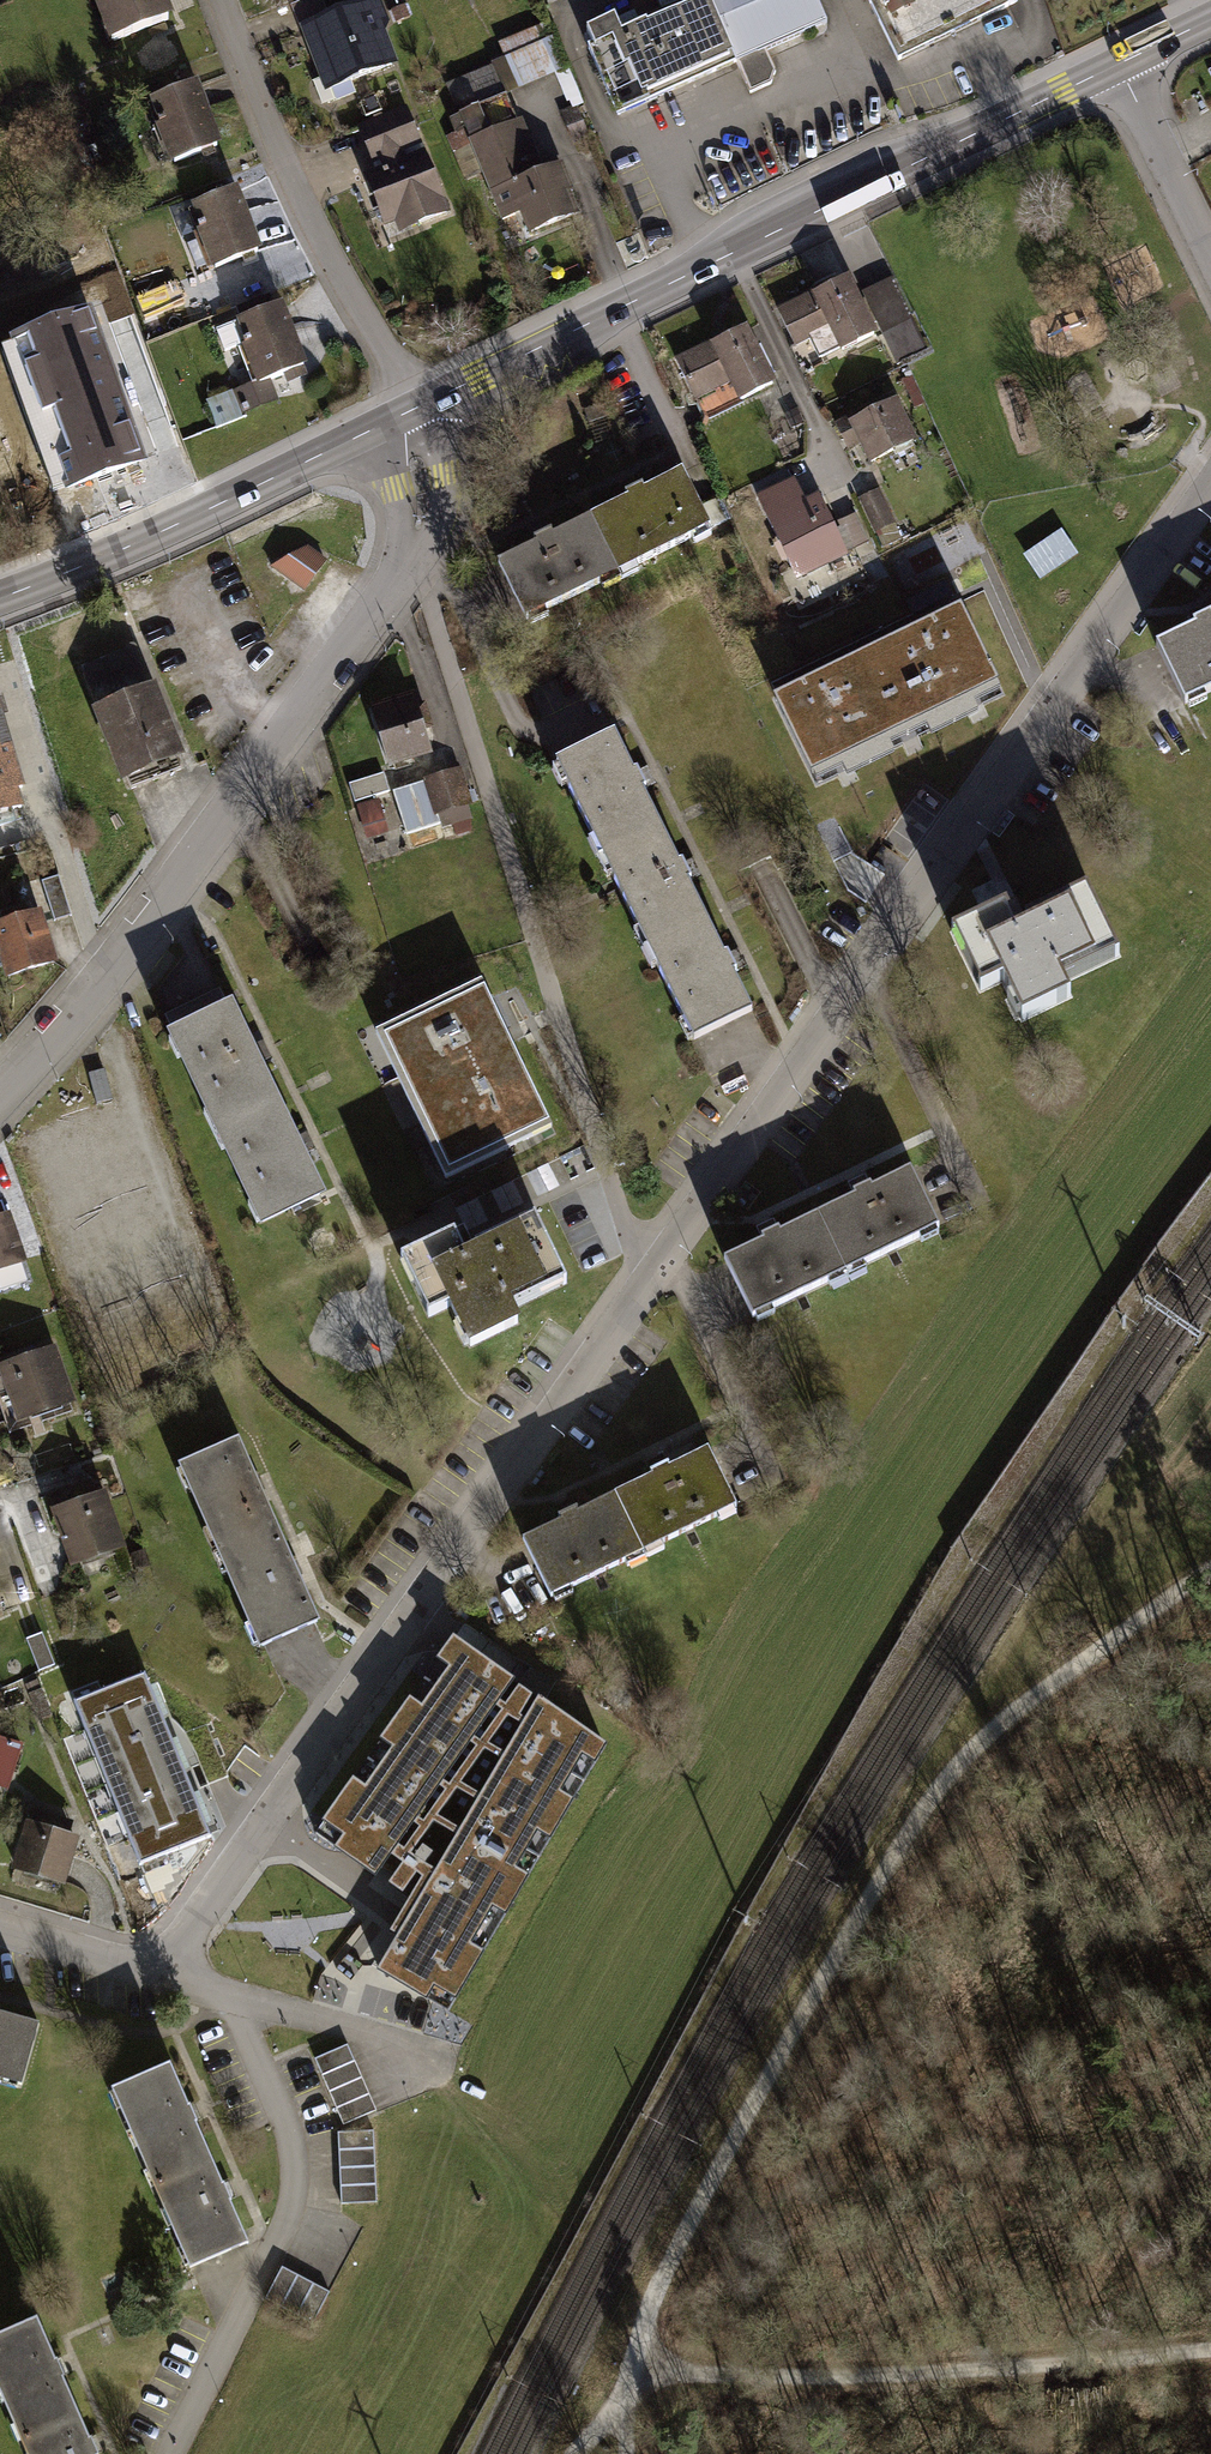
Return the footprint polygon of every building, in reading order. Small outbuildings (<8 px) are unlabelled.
[(122,42),(183,20),(176,0),(107,0),(122,42)] [(324,0),(315,0),(299,6),(309,31),(332,22),(324,0)] [(710,0),(656,0),(663,16),(620,35),(614,21),(588,33),(593,45),(588,48),(618,116),(738,63),(710,0)] [(738,63),(751,93),(771,84),(774,71),(764,50),(825,23),(815,0),(710,0),(738,63)] [(898,59),(1007,7),(1004,0),(870,0),(898,59)] [(332,22),(309,31),(333,93),(402,66),(378,4),(332,22)] [(555,38),(510,57),(522,85),(567,66),(555,38)] [(491,66),(445,85),(469,142),(454,149),(467,178),(483,171),(503,220),(524,211),(532,231),(573,213),(565,194),(571,192),(561,167),(538,177),(491,66)] [(208,83),(162,99),(184,162),(230,147),(208,83)] [(406,110),(364,128),(383,173),(368,180),(385,222),(408,212),(413,224),(448,210),(406,110)] [(246,192),(199,208),(221,272),(269,255),(246,192)] [(86,303),(128,284),(111,248),(69,266),(86,303)] [(865,261),(794,298),(816,340),(853,320),(865,344),(899,326),(865,261)] [(280,304),(214,330),(224,354),(245,346),(260,383),(237,392),(243,409),(272,397),(266,381),(284,373),(288,383),(308,375),(280,304)] [(767,315),(691,347),(707,385),(750,368),(759,390),(793,377),(767,315)] [(87,316),(16,341),(68,486),(139,461),(87,316)] [(908,388),(856,419),(881,461),(933,430),(908,388)] [(232,392),(214,393),(215,423),(233,423),(232,392)] [(700,462),(508,554),(538,615),(729,524),(700,462)] [(823,473),(782,490),(819,573),(877,548),(853,493),(835,501),(823,473)] [(863,495),(878,528),(899,518),(885,486),(863,495)] [(1040,573),(1082,553),(1069,526),(1027,545),(1040,573)] [(309,550),(273,569),(305,590),(325,562),(309,550)] [(813,775),(995,688),(958,612),(913,633),(828,673),(776,698),(813,775)] [(1170,648),(1203,713),(1210,709),(1210,628),(1170,648)] [(125,652),(83,669),(129,785),(179,765),(137,657),(125,652)] [(413,699),(374,711),(390,764),(429,752),(422,729),(429,727),(423,706),(416,708),(413,699)] [(19,808),(13,789),(21,787),(0,720),(0,813),(19,808)] [(576,760),(706,1037),(770,1007),(640,730),(576,760)] [(348,783),(354,801),(388,791),(383,773),(348,783)] [(457,774),(394,793),(406,833),(441,823),(442,826),(470,817),(457,774)] [(377,800),(357,806),(363,825),(383,819),(377,800)] [(59,877),(42,882),(54,922),(71,917),(59,877)] [(1017,909),(978,931),(992,956),(978,964),(1000,1001),(1025,986),(1050,1028),(1096,1001),(1089,990),(1138,962),(1102,900),(1035,939),(1017,909)] [(0,925),(0,952),(2,951),(9,975),(53,961),(38,914),(26,918),(23,909),(10,913),(12,921),(0,925)] [(481,977),(373,1030),(444,1173),(552,1120),(481,977)] [(248,996),(185,1025),(275,1220),(338,1191),(248,996)] [(931,1155),(743,1244),(778,1316),(965,1227),(931,1155)] [(0,1213),(0,1269),(48,1253),(31,1202),(0,1213)] [(471,1234),(414,1257),(438,1317),(459,1309),(478,1357),(535,1334),(530,1320),(582,1299),(550,1218),(476,1247),(471,1234)] [(75,1333),(15,1357),(39,1417),(99,1394),(75,1333)] [(239,1439),(184,1462),(262,1645),(317,1621),(239,1439)] [(733,1441),(541,1539),(572,1597),(764,1499),(733,1441)] [(127,1484),(74,1506),(96,1560),(150,1538),(127,1484)] [(21,1586),(0,1531),(0,1594),(21,1586)] [(607,1746),(453,1638),(317,1834),(379,1877),(393,1856),(406,1865),(412,1869),(419,1874),(406,1894),(419,1902),(379,1970),(449,2010),(607,1746)] [(73,1700),(84,1727),(156,1699),(145,1672),(73,1700)] [(84,1727),(95,1755),(166,1726),(156,1699),(84,1727)] [(95,1755),(106,1782),(176,1753),(166,1726),(95,1755)] [(6,1785),(19,1743),(0,1737),(0,1783),(6,1785)] [(106,1782),(116,1808),(187,1780),(176,1753),(106,1782)] [(116,1808),(127,1836),(197,1808),(187,1780),(116,1808)] [(127,1836),(137,1862),(208,1836),(197,1808),(127,1836)] [(59,1820),(31,1811),(15,1866),(62,1880),(75,1838),(55,1833),(59,1820)] [(38,2086),(58,2023),(0,2005),(0,2075),(38,2086)] [(346,2045),(313,2062),(344,2124),(377,2108),(346,2045)] [(175,2060),(115,2084),(189,2268),(249,2244),(175,2060)] [(378,2133),(341,2133),(339,2193),(376,2194),(378,2133)] [(325,2299),(284,2271),(268,2294),(309,2322),(325,2299)] [(0,2336),(0,2403),(21,2453),(95,2453),(39,2320),(0,2336)]
